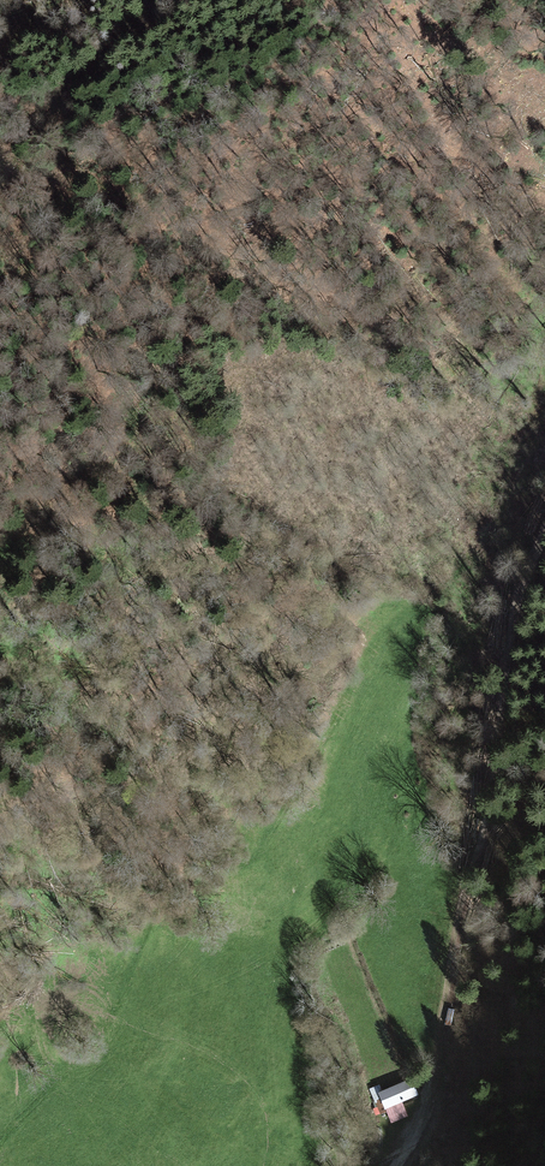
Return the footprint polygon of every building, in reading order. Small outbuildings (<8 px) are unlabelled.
[(412,1078),(382,1091),(380,1085),(369,1089),(377,1107),(373,1109),(376,1115),(386,1111),(391,1123),(408,1116),(402,1102),(419,1095),(412,1078)]
